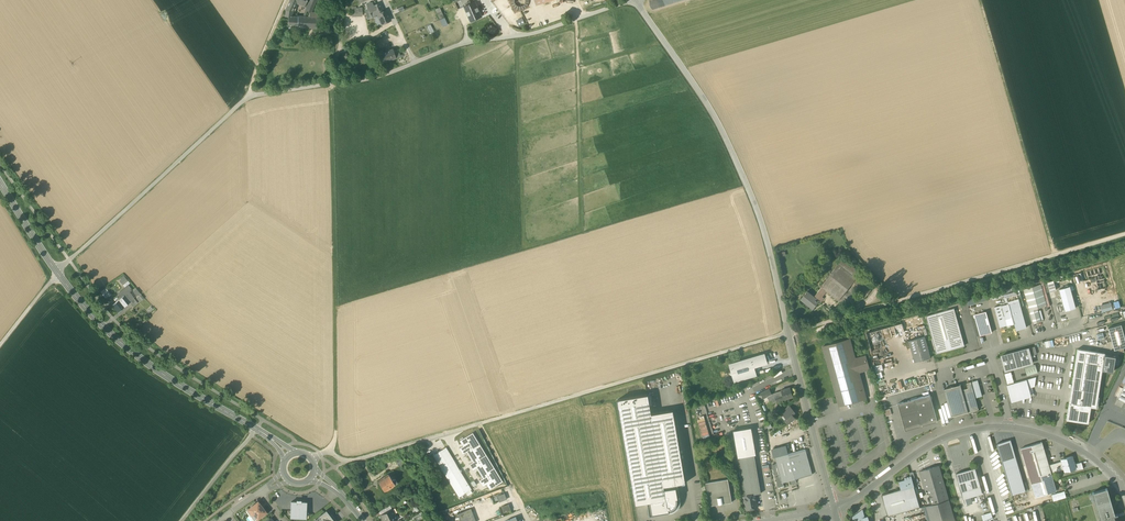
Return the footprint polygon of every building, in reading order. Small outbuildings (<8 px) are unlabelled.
[(297,2),(292,0),(290,0),(286,10),(291,11),(295,5),(296,5),(297,2)] [(305,5),(312,9),(316,0),(307,0),(305,5)] [(464,7),(461,0),(455,3),(458,10),(464,7)] [(546,2),(549,9),(561,4),(560,0),(551,0),(546,2)] [(372,17),(377,15),(383,12),(379,3),(376,4),(375,1),(366,5),(368,8),(369,12),(372,17)] [(464,7),(470,22),(482,17),(475,1),(464,7)] [(514,1),(512,1),(513,5),(516,8),(520,9),(524,8),(527,6),(528,2),(526,2),(525,4),(523,6),(520,7),(517,6),(515,4),(514,1)] [(300,16),(302,16),(309,17),(312,9),(305,5),(300,16)] [(352,16),(362,16),(362,8),(358,8),(358,9),(357,9),(356,7),(352,7),(352,16)] [(386,10),(383,12),(377,15),(381,24),(391,20),(386,10)] [(441,22),(443,26),(447,25),(445,20),(441,10),(436,12),(441,22)] [(288,26),(297,26),(298,17),(291,16),(289,16),(288,26)] [(318,17),(309,17),(302,16),(301,28),(318,29),(318,17)] [(393,50),(383,53),(386,62),(392,60),(392,59),(396,58),(393,52),(393,50)] [(381,64),(386,62),(383,53),(378,55),(381,64)] [(838,264),(856,278),(860,273),(843,259),(838,264)] [(826,291),(838,301),(850,285),(865,297),(871,290),(856,278),(838,264),(820,286),(822,287),(826,291)] [(124,287),(129,282),(123,274),(118,279),(124,287)] [(1047,282),(1050,292),(1056,290),(1053,280),(1047,282)] [(1023,289),(1029,310),(1037,308),(1047,305),(1041,284),(1023,289)] [(118,294),(121,298),(125,295),(130,301),(133,298),(134,298),(129,292),(132,290),(128,286),(118,294)] [(1063,303),(1065,311),(1075,308),(1070,286),(1059,289),(1063,303)] [(105,287),(99,291),(104,298),(110,294),(105,287)] [(813,309),(819,301),(822,297),(826,291),(822,287),(814,297),(807,292),(801,299),(813,309)] [(1016,290),(1006,293),(1006,296),(1008,303),(1019,300),(1018,297),(1016,290)] [(130,302),(130,301),(125,295),(121,298),(113,305),(118,312),(124,307),(130,302)] [(1019,300),(1008,303),(1014,323),(1016,330),(1026,327),(1019,300)] [(961,304),(962,310),(969,308),(967,302),(961,304)] [(1006,304),(1003,305),(1008,325),(1014,323),(1008,303),(1006,304)] [(1110,303),(1100,306),(1102,312),(1112,309),(1110,303)] [(994,307),(1000,327),(1008,325),(1003,305),(994,307)] [(926,316),(936,354),(964,346),(954,308),(926,316)] [(1041,321),(1037,308),(1029,310),(1033,323),(1041,321)] [(974,314),(980,336),(991,333),(985,311),(974,314)] [(1108,328),(1114,350),(1124,347),(1124,340),(1121,324),(1108,328)] [(909,341),(914,362),(930,358),(925,337),(909,341)] [(823,346),(825,355),(852,348),(849,339),(823,346)] [(1059,339),(1043,342),(1045,349),(1060,345),(1059,339)] [(1035,347),(1028,348),(1030,356),(1037,354),(1035,347)] [(855,359),(852,348),(825,355),(838,403),(857,398),(857,401),(866,399),(859,372),(869,369),(865,356),(855,359)] [(1032,363),(1030,356),(1028,348),(1001,356),(1005,371),(1032,363)] [(1077,349),(1075,360),(1103,364),(1104,354),(1105,353),(1077,349)] [(729,365),(734,381),(756,374),(754,367),(767,363),(764,354),(751,358),(729,365)] [(1115,356),(1104,354),(1103,364),(1102,370),(1113,372),(1115,356)] [(1103,364),(1075,360),(1066,420),(1088,423),(1091,407),(1096,408),(1097,408),(1099,397),(1098,397),(1102,370),(1103,364)] [(1035,364),(1024,367),(1027,376),(1038,373),(1035,364)] [(1036,377),(1026,380),(1029,388),(1035,386),(1036,377)] [(971,382),(975,398),(982,396),(977,380),(971,382)] [(1007,385),(1010,399),(1017,397),(1030,393),(1029,388),(1026,380),(1007,385)] [(968,388),(962,390),(968,412),(978,409),(975,398),(971,382),(966,383),(968,388)] [(951,416),(968,412),(962,390),(960,384),(944,389),(951,416)] [(761,393),(764,399),(771,395),(771,394),(769,389),(761,393)] [(781,391),(782,391),(783,396),(784,399),(792,397),(792,396),(789,389),(781,391)] [(674,510),(676,509),(677,509),(676,510),(677,511),(678,509),(679,507),(680,506),(680,505),(679,506),(678,506),(679,503),(679,501),(679,497),(680,497),(678,484),(686,483),(673,410),(651,414),(648,394),(617,400),(635,505),(647,502),(650,516),(669,513),(669,512),(671,512),(674,510)] [(898,403),(905,430),(937,421),(930,395),(898,403)] [(784,420),(788,424),(795,418),(792,414),(795,412),(791,408),(786,413),(783,410),(781,412),(786,418),(784,420)] [(698,419),(702,435),(708,433),(704,417),(698,419)] [(733,430),(738,457),(754,455),(756,454),(751,427),(733,430)] [(503,482),(473,433),(460,441),(463,446),(459,448),(463,454),(467,452),(473,462),(469,465),(473,471),(477,468),(483,478),(479,481),(483,487),(487,484),(490,490),(503,482)] [(997,444),(1004,469),(1018,465),(1010,440),(997,444)] [(1056,491),(1051,473),(1049,465),(1042,442),(1021,448),(1035,497),(1056,491)] [(773,458),(775,457),(788,453),(786,445),(771,449),(773,458)] [(433,455),(459,497),(466,493),(471,490),(471,489),(446,447),(433,455)] [(795,479),(812,474),(805,449),(788,453),(775,457),(777,463),(782,482),(783,482),(791,480),(795,479)] [(738,457),(744,496),(755,494),(761,493),(754,455),(738,457)] [(1064,469),(1064,471),(1076,468),(1075,464),(1074,463),(1075,462),(1074,461),(1072,456),(1061,460),(1061,461),(1063,469),(1064,469)] [(1061,461),(1049,465),(1051,473),(1063,469),(1061,461)] [(1076,468),(1076,470),(1083,468),(1081,462),(1075,464),(1076,468)] [(784,485),(783,482),(782,482),(777,463),(772,465),(778,487),(784,485)] [(1018,465),(1004,469),(1011,494),(1025,490),(1018,465)] [(931,520),(955,520),(939,466),(920,471),(925,490),(928,489),(932,504),(926,506),(931,520)] [(956,473),(963,499),(964,498),(968,497),(982,493),(975,468),(956,473)] [(384,491),(395,485),(394,484),(397,483),(394,478),(392,480),(388,474),(378,481),(381,487),(383,491),(384,491)] [(901,489),(914,486),(912,480),(911,476),(910,476),(905,478),(905,480),(901,481),(902,485),(900,485),(901,489)] [(706,483),(710,506),(719,504),(718,502),(723,501),(723,503),(732,502),(728,479),(706,483)] [(803,482),(784,488),(785,492),(804,487),(803,482)] [(882,495),(888,516),(920,507),(914,486),(901,489),(882,495)] [(1115,518),(1117,518),(1117,517),(1116,515),(1117,514),(1115,515),(1107,488),(1092,493),(1099,519),(1099,520),(1100,520),(1115,520),(1115,518)] [(1052,500),(1065,498),(1064,491),(1051,493),(1052,500)] [(505,493),(497,496),(500,502),(507,499),(505,493)] [(744,496),(746,509),(757,507),(755,494),(744,496)] [(291,502),(290,516),(306,517),(306,503),(301,502),(301,501),(297,501),(297,502),(291,502)] [(257,519),(266,512),(263,508),(261,506),(258,502),(248,509),(248,510),(252,515),(253,514),(257,519)] [(379,512),(380,515),(392,509),(390,505),(379,512)] [(383,520),(395,514),(392,509),(380,515),(383,520)] [(471,509),(458,514),(460,520),(476,520),(471,509)] [(247,511),(255,520),(257,519),(253,514),(252,515),(248,510),(247,511)] [(852,517),(853,520),(865,517),(864,513),(861,514),(860,511),(852,517)] [(325,513),(319,517),(322,520),(334,520),(330,515),(328,517),(325,513)] [(983,520),(985,520),(993,519),(991,513),(982,515),(983,520)]
